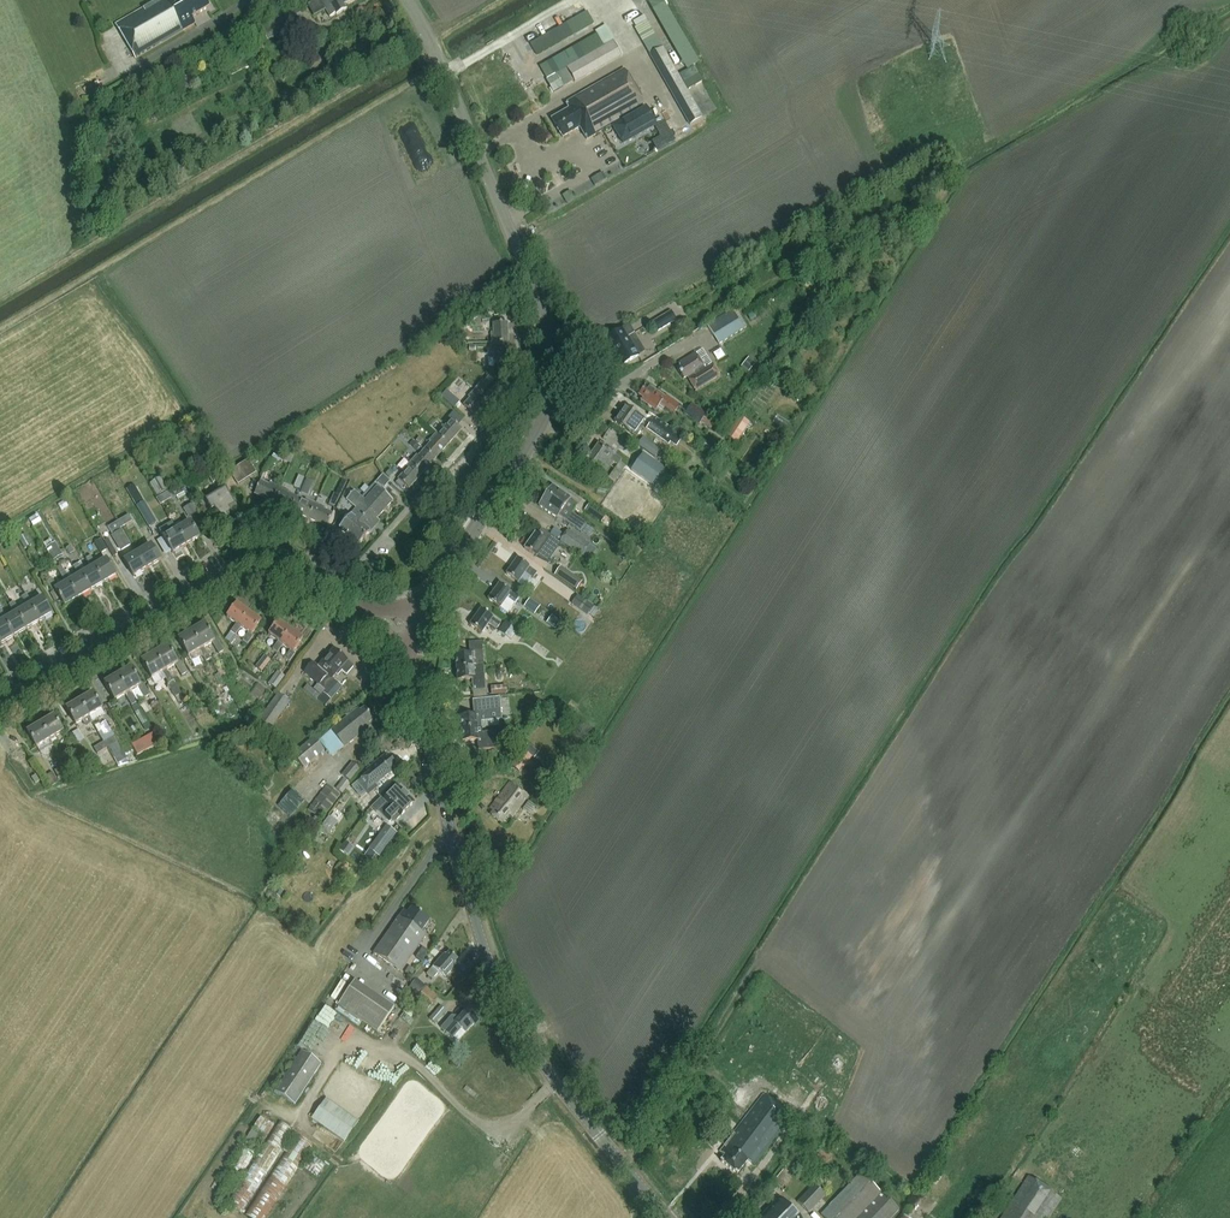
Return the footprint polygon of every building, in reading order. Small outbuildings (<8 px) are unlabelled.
[(205,0),(158,0),(115,25),(117,28),(118,28),(121,34),(121,35),(135,59),(195,24),(192,18),(209,8),(205,0)] [(320,0),(316,0),(306,5),(312,17),(324,10),(329,19),(334,16),(335,18),(347,11),(344,6),(354,0),(321,0),(320,0)] [(636,4),(625,11),(629,17),(640,11),(636,4)] [(296,8),(281,16),(289,29),(303,21),(296,8)] [(587,12),(530,44),(536,55),(593,23),(587,12)] [(651,54),(662,48),(648,24),(637,30),(651,54)] [(614,40),(606,26),(596,32),(604,46),(614,40)] [(597,35),(547,64),(553,75),(603,46),(597,35)] [(613,42),(567,68),(575,83),(621,56),(613,42)] [(703,117),(663,48),(649,56),(689,125),(703,117)] [(679,75),(684,83),(698,75),(694,67),(679,75)] [(624,71),(565,104),(569,110),(551,120),(562,138),(579,128),(586,140),(613,125),(624,144),(656,126),(645,106),(644,106),(624,71)] [(556,74),(546,80),(554,93),(563,87),(556,74)] [(603,173),(591,180),(595,186),(607,179),(603,173)] [(572,194),(564,198),(567,203),(575,199),(572,194)] [(550,213),(557,211),(554,202),(547,204),(550,213)] [(717,288),(722,285),(717,278),(712,281),(717,288)] [(732,311),(711,324),(708,326),(719,345),(744,330),(732,311)] [(675,321),(670,312),(651,323),(657,332),(675,321)] [(491,333),(492,344),(508,344),(507,324),(493,324),(493,333),(491,333)] [(604,339),(610,348),(621,367),(638,356),(637,354),(642,350),(627,325),(604,339)] [(583,341),(588,348),(592,346),(588,339),(583,341)] [(508,344),(492,344),(492,355),(494,355),(494,364),(498,364),(503,364),(508,364),(508,344)] [(720,377),(711,363),(704,350),(696,355),(695,353),(678,363),(680,367),(676,369),(683,380),(687,377),(688,380),(687,380),(695,392),(720,377)] [(756,363),(751,359),(743,368),(748,372),(756,363)] [(483,382),(475,390),(487,400),(501,385),(490,376),(484,383),(483,382)] [(673,415),(679,407),(651,387),(649,389),(645,386),(638,396),(642,399),(640,401),(655,412),(660,405),(673,415)] [(487,400),(475,390),(468,398),(470,399),(464,406),(474,415),(487,400)] [(460,402),(453,396),(448,403),(454,408),(460,402)] [(700,421),(705,414),(690,404),(683,414),(698,425),(700,421)] [(644,420),(645,419),(625,405),(613,422),(636,438),(643,429),(640,427),(644,420)] [(451,421),(458,427),(463,420),(454,412),(448,418),(451,421)] [(677,433),(649,413),(645,419),(644,420),(650,424),(647,429),(661,439),(663,436),(671,442),(677,433)] [(711,428),(715,421),(705,414),(700,421),(711,428)] [(739,416),(726,436),(737,443),(750,423),(739,416)] [(443,426),(436,434),(448,445),(461,430),(458,427),(451,421),(445,428),(443,426)] [(720,432),(725,435),(729,429),(724,425),(720,432)] [(430,443),(424,450),(435,460),(448,445),(436,434),(429,442),(430,443)] [(643,438),(638,445),(646,452),(651,445),(643,438)] [(621,460),(616,457),(598,444),(590,454),(609,468),(613,463),(617,465),(608,479),(613,483),(625,466),(619,462),(621,460)] [(417,456),(410,464),(422,474),(435,460),(424,450),(418,457),(417,456)] [(643,453),(631,471),(655,488),(667,471),(643,453)] [(601,479),(609,468),(590,454),(583,465),(601,479)] [(242,465),(251,477),(257,473),(248,461),(242,465)] [(422,474),(410,464),(403,472),(404,473),(398,480),(408,489),(422,474)] [(251,477),(242,465),(236,469),(244,482),(251,477)] [(213,484),(220,480),(213,468),(207,472),(213,484)] [(244,482),(236,469),(230,473),(238,486),(244,482)] [(391,469),(386,474),(390,478),(394,473),(391,469)] [(701,469),(697,478),(705,483),(709,473),(701,469)] [(305,478),(299,476),(294,486),(300,489),(305,478)] [(161,478),(150,484),(156,493),(166,487),(161,478)] [(254,494),(273,502),(279,488),(270,483),(269,485),(260,481),(254,494)] [(137,484),(130,486),(133,501),(141,499),(137,484)] [(572,514),(577,506),(570,501),(571,498),(552,485),(546,495),(572,514)] [(231,513),(238,510),(223,486),(217,490),(219,493),(205,501),(211,511),(214,510),(223,524),(234,517),(231,513)] [(303,486),(301,492),(308,496),(311,489),(303,486)] [(367,530),(376,519),(393,501),(377,487),(365,501),(361,497),(357,495),(354,491),(349,497),(346,500),(357,509),(339,529),(358,546),(370,533),(367,530)] [(687,487),(683,493),(688,496),(691,490),(687,487)] [(289,492),(279,488),(273,502),(291,511),(296,498),(288,494),(289,492)] [(354,491),(349,488),(345,493),(349,497),(354,491)] [(168,492),(156,499),(160,506),(172,499),(168,492)] [(572,514),(546,495),(538,507),(557,520),(558,518),(575,529),(581,521),(571,514),(572,514)] [(305,502),(296,498),(291,511),(308,519),(315,504),(305,500),(305,502)] [(137,506),(149,527),(157,523),(145,502),(137,506)] [(183,509),(188,516),(197,510),(193,503),(183,509)] [(607,515),(590,503),(584,511),(601,522),(607,515)] [(325,508),(315,504),(308,519),(327,527),(332,514),(324,510),(325,508)] [(129,516),(109,528),(113,535),(112,536),(121,552),(132,545),(122,529),(133,522),(129,516)] [(180,522),(174,526),(186,546),(200,538),(190,521),(182,525),(180,522)] [(186,546),(174,526),(170,528),(172,531),(162,537),(172,555),(186,546)] [(550,534),(558,539),(562,534),(554,528),(550,534)] [(536,533),(525,549),(536,557),(547,562),(560,544),(541,530),(538,534),(536,533)] [(590,546),(569,531),(561,542),(583,557),(590,546)] [(19,538),(25,549),(32,545),(26,534),(19,538)] [(102,539),(94,543),(100,554),(108,549),(102,539)] [(53,544),(50,540),(43,544),(53,561),(63,555),(55,543),(53,544)] [(137,553),(147,569),(161,561),(151,544),(141,550),(140,547),(135,550),(137,553)] [(74,553),(70,546),(66,549),(70,555),(74,553)] [(133,578),(147,569),(137,553),(129,557),(123,561),(133,578)] [(90,556),(88,558),(103,584),(117,576),(106,558),(95,565),(90,556)] [(80,562),(75,566),(90,592),(103,584),(88,558),(85,559),(90,568),(85,571),(80,562)] [(533,580),(537,573),(516,558),(505,574),(518,583),(525,574),(533,580)] [(56,568),(59,574),(64,571),(61,565),(56,568)] [(62,573),(77,600),(90,592),(75,566),(72,567),(77,576),(72,578),(67,570),(62,573)] [(561,567),(555,576),(577,591),(583,582),(561,567)] [(64,607),(77,600),(62,573),(59,575),(64,583),(57,588),(52,580),(47,583),(53,592),(51,594),(55,601),(59,599),(64,607)] [(508,614),(519,599),(511,593),(498,584),(487,599),(508,614)] [(29,593),(24,596),(39,623),(53,615),(42,597),(34,601),(29,593)] [(578,595),(572,604),(587,615),(593,607),(578,595)] [(14,602),(11,604),(26,630),(39,623),(24,596),(21,598),(26,606),(18,611),(14,602)] [(529,600),(524,607),(535,614),(540,607),(529,600)] [(13,638),(26,630),(11,604),(8,605),(13,614),(5,618),(0,610),(0,615),(13,638)] [(230,633),(233,635),(248,613),(236,604),(226,618),(235,625),(230,633)] [(469,626),(482,634),(489,625),(496,630),(501,624),(480,610),(469,626)] [(248,613),(233,635),(235,636),(240,629),(247,634),(242,641),(247,645),(253,637),(251,635),(261,622),(248,613)] [(13,638),(0,615),(0,621),(0,646),(13,638)] [(559,620),(553,616),(548,624),(554,628),(559,620)] [(506,621),(498,632),(511,641),(518,630),(506,621)] [(276,652),(291,632),(278,622),(268,635),(277,642),(272,649),(276,652)] [(191,631),(208,661),(211,659),(204,648),(212,644),(218,655),(224,651),(217,639),(214,640),(204,623),(191,631)] [(205,663),(208,661),(191,631),(177,639),(188,658),(199,651),(205,663)] [(276,652),(277,653),(282,646),(289,651),(284,659),(289,662),(295,654),(293,652),(302,640),(291,632),(276,652)] [(233,635),(230,633),(226,639),(230,642),(235,636),(233,635)] [(234,647),(240,640),(235,636),(230,644),(234,647)] [(482,642),(480,642),(468,643),(469,655),(454,656),(455,670),(483,668),(482,661),(483,661),(482,642)] [(154,653),(171,683),(174,681),(167,670),(175,666),(181,677),(187,674),(179,661),(177,662),(167,645),(154,653)] [(332,678),(337,673),(339,675),(342,671),(347,675),(354,667),(333,649),(318,667),(313,662),(303,672),(319,686),(327,675),(327,676),(331,680),(332,678)] [(169,684),(171,683),(154,653),(140,661),(151,680),(162,673),(168,685),(169,684)] [(264,655),(255,667),(262,672),(271,660),(264,655)] [(117,675),(134,705),(137,703),(130,692),(138,688),(144,699),(150,695),(143,683),(140,684),(130,667),(117,675)] [(483,668),(455,670),(456,682),(471,681),(472,692),(484,691),(482,672),(483,672),(483,668)] [(246,671),(239,679),(249,688),(256,680),(246,671)] [(277,671),(268,683),(276,689),(285,677),(277,671)] [(131,706),(134,705),(117,675),(103,682),(114,701),(125,695),(131,706)] [(331,680),(327,677),(319,686),(317,685),(314,690),(322,696),(319,700),(325,706),(330,699),(332,700),(342,687),(333,679),(331,680)] [(168,685),(175,698),(182,694),(174,681),(171,683),(169,684),(168,685)] [(506,686),(491,687),(491,695),(507,694),(506,686)] [(487,691),(472,692),(472,700),(487,698),(487,691)] [(89,717),(103,709),(93,692),(79,701),(89,717)] [(290,703),(277,694),(255,725),(267,734),(290,703)] [(460,729),(482,728),(481,722),(488,722),(499,721),(497,699),(498,699),(498,698),(471,700),(471,701),(472,701),(474,715),(459,717),(460,729)] [(74,726),(82,721),(85,726),(92,721),(89,717),(79,701),(65,709),(74,726)] [(141,711),(137,703),(131,707),(135,714),(141,711)] [(369,724),(374,720),(364,708),(360,711),(357,709),(331,730),(331,731),(318,741),(332,757),(344,747),(344,748),(371,726),(369,724)] [(40,724),(50,741),(64,732),(54,715),(40,724)] [(141,723),(143,726),(146,731),(151,728),(147,720),(141,723)] [(36,749),(50,741),(40,724),(26,732),(36,749)] [(482,733),(482,728),(460,729),(461,743),(477,741),(477,751),(497,750),(496,732),(482,733)] [(111,731),(101,737),(104,742),(108,748),(118,765),(127,759),(118,742),(111,731)] [(159,744),(153,734),(132,745),(138,756),(159,744)] [(292,757),(297,763),(303,769),(325,751),(313,738),(292,757)] [(104,742),(93,748),(97,754),(97,755),(108,748),(104,742)] [(538,752),(528,745),(524,750),(534,758),(538,752)] [(511,766),(520,773),(532,757),(522,750),(511,766)] [(391,769),(396,765),(388,756),(386,758),(384,756),(365,771),(366,771),(368,774),(352,787),(361,798),(366,794),(368,797),(379,788),(377,785),(394,772),(391,769)] [(75,759),(54,772),(57,778),(79,766),(75,759)] [(360,770),(351,763),(341,775),(350,782),(360,770)] [(40,781),(36,775),(32,778),(35,784),(40,781)] [(267,792),(274,785),(267,779),(261,786),(267,792)] [(350,784),(344,779),(336,789),(342,794),(350,784)] [(511,817),(527,795),(510,783),(490,809),(494,812),(491,815),(501,823),(508,814),(511,817)] [(319,795),(307,809),(321,820),(340,795),(327,784),(319,795)] [(377,811),(384,818),(389,823),(392,820),(395,822),(415,802),(398,786),(383,801),(385,804),(377,811)] [(293,788),(278,806),(290,817),(306,800),(293,788)] [(329,816),(318,831),(327,837),(337,822),(329,816)] [(387,825),(369,849),(379,857),(397,833),(387,825)] [(348,855),(353,847),(346,842),(341,850),(348,855)] [(278,888),(274,894),(280,898),(284,891),(278,888)] [(421,932),(430,920),(412,907),(408,913),(404,910),(399,917),(373,954),(400,972),(426,936),(421,932)] [(314,921),(306,930),(313,937),(321,928),(314,921)] [(454,963),(458,959),(450,952),(446,956),(444,954),(433,967),(427,974),(432,980),(439,972),(445,978),(456,964),(454,963)] [(409,967),(405,973),(412,978),(416,971),(409,967)] [(352,979),(336,1006),(378,1030),(394,1003),(352,979)] [(426,987),(425,990),(416,1000),(428,1009),(438,997),(426,987)] [(441,1006),(429,1019),(436,1024),(447,1011),(441,1006)] [(452,1038),(454,1036),(458,1040),(473,1024),(475,1026),(482,1018),(469,1007),(457,1020),(451,1016),(440,1028),(452,1038)] [(404,1013),(411,1019),(414,1015),(407,1009),(404,1013)] [(275,1092),(295,1105),(321,1064),(301,1051),(275,1092)] [(739,1086),(759,1101),(720,1153),(724,1156),(720,1161),(737,1174),(747,1161),(754,1166),(790,1115),(765,1095),(775,1081),(754,1066),(739,1086)] [(359,1122),(326,1099),(312,1119),(345,1142),(359,1122)] [(261,1117),(255,1127),(267,1135),(274,1125),(261,1117)] [(293,1131),(278,1122),(226,1203),(240,1213),(293,1131)] [(246,1141),(251,1145),(258,1135),(252,1131),(246,1141)] [(297,1135),(245,1216),(248,1217),(264,1217),(312,1145),(297,1135)] [(229,1169),(241,1177),(255,1156),(243,1148),(229,1169)] [(824,1149),(816,1158),(823,1164),(831,1155),(824,1149)] [(829,1206),(821,1215),(824,1217),(893,1217),(900,1211),(861,1173),(829,1206)] [(1028,1177),(1002,1217),(1050,1217),(1062,1199),(1028,1177)] [(826,1195),(825,1194),(815,1184),(797,1203),(808,1214),(826,1195)] [(778,1197),(759,1217),(800,1217),(778,1197)]
